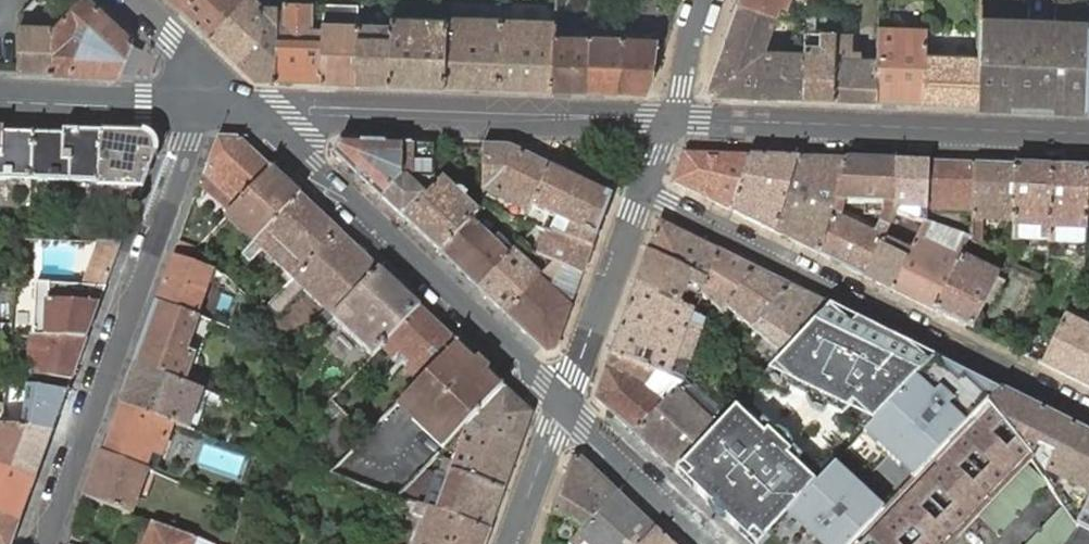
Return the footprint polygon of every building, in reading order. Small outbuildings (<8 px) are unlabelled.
[(91,0),(78,0),(64,15),(52,27),(51,72),(118,74),(132,39),(91,0)] [(180,9),(188,0),(170,0),(180,9)] [(207,35),(240,0),(188,0),(180,9),(207,35)] [(237,62),(263,8),(255,0),(240,0),(207,35),(237,62)] [(738,2),(778,17),(782,5),(784,0),(738,0),(738,2)] [(711,96),(803,99),(805,51),(766,51),(777,18),(778,17),(738,2),(707,90),(711,96)] [(274,80),(321,82),(323,28),(310,28),(311,4),(285,3),(284,27),(277,27),(274,80)] [(321,82),(356,83),(358,24),(358,22),(359,6),(324,5),(322,23),(323,28),(321,82)] [(255,79),(274,80),(277,27),(277,9),(263,8),(237,62),(255,79)] [(64,15),(21,13),(21,26),(18,70),(51,72),(52,27),(64,15)] [(389,84),(443,86),(446,18),(392,16),(392,23),(389,84)] [(443,86),(498,88),(501,20),(446,18),(443,86)] [(1035,20),(980,18),(979,55),(977,106),(1032,107),(1035,20)] [(805,51),(803,99),(832,101),(835,35),(815,34),(815,19),(806,19),(805,51)] [(498,88),(552,90),(555,37),(555,30),(555,22),(501,20),(498,88)] [(1035,20),(1032,107),(1039,108),(1086,110),(1088,34),(1088,22),(1043,20),(1035,20)] [(356,83),(389,84),(392,23),(358,22),(358,24),(356,83)] [(877,102),(923,104),(925,53),(926,29),(879,26),(878,48),(877,102)] [(835,35),(832,101),(877,102),(878,48),(860,48),(860,57),(852,57),(854,34),(835,34),(835,35)] [(552,90),(585,91),(589,38),(555,37),(552,90)] [(617,92),(623,40),(589,38),(585,91),(617,92)] [(657,41),(623,40),(617,92),(647,93),(652,78),(657,41)] [(923,104),(977,106),(979,55),(925,53),(923,104)] [(33,131),(3,130),(2,160),(0,160),(0,180),(31,181),(33,131)] [(63,162),(64,132),(33,131),(31,181),(51,182),(69,183),(70,163),(63,162)] [(99,183),(101,133),(64,132),(63,162),(70,163),(69,183),(78,183),(99,183)] [(143,135),(101,133),(99,183),(99,185),(99,189),(99,198),(137,202),(142,190),(155,153),(155,152),(155,150),(155,149),(155,148),(155,147),(154,146),(153,145),(153,144),(152,142),(152,141),(151,140),(150,139),(149,138),(148,137),(148,136),(147,136),(146,135),(145,135),(144,135),(143,135)] [(218,137),(199,187),(229,215),(272,169),(238,138),(218,137)] [(434,179),(435,145),(411,144),(341,141),(335,154),(381,198),(400,178),(409,178),(434,179)] [(505,147),(482,146),(483,190),(529,213),(532,207),(550,168),(514,150),(511,149),(505,147)] [(673,183),(732,212),(749,157),(684,154),(673,183)] [(749,157),(732,212),(775,234),(786,195),(798,158),(749,157)] [(846,160),(798,158),(786,195),(833,209),(846,160)] [(897,212),(896,212),(895,162),(846,160),(833,209),(819,256),(863,278),(884,237),(897,212)] [(928,163),(895,162),(896,212),(897,212),(925,223),(925,221),(926,210),(928,163)] [(974,165),(928,163),(926,210),(936,210),(964,212),(972,212),(974,165)] [(1015,166),(974,165),(972,212),(972,219),(1013,220),(1015,166)] [(1050,167),(1015,166),(1013,220),(1013,227),(1049,229),(1049,228),(1050,167)] [(1049,229),(1049,242),(1055,242),(1079,244),(1084,244),(1084,230),(1085,214),(1086,169),(1050,167),(1049,228),(1049,229)] [(610,198),(550,168),(532,207),(557,219),(566,223),(561,236),(592,249),(610,198)] [(272,169),(229,215),(226,218),(214,230),(219,236),(232,223),(254,244),(300,196),(272,169)] [(443,177),(440,180),(435,186),(405,220),(440,253),(471,219),(478,211),(465,198),(472,191),(463,182),(456,190),(443,177)] [(440,180),(434,179),(409,178),(400,178),(381,198),(405,220),(435,186),(440,180)] [(786,195),(775,234),(819,256),(833,209),(786,195)] [(340,233),(300,196),(254,244),(243,256),(250,264),(262,252),(270,259),(274,263),(286,274),(282,279),(290,285),(340,233)] [(135,207),(137,202),(99,198),(98,203),(98,204),(135,207)] [(494,241),(471,219),(440,253),(478,288),(513,250),(508,244),(503,249),(494,241)] [(566,223),(557,219),(553,226),(559,229),(557,235),(561,236),(566,223)] [(912,250),(891,291),(934,313),(960,260),(971,239),(971,238),(925,221),(925,223),(912,250)] [(706,282),(718,251),(659,222),(648,252),(706,282)] [(551,232),(557,235),(559,229),(553,226),(551,232)] [(583,274),(592,249),(561,236),(557,235),(551,232),(545,230),(537,255),(554,261),(572,269),(583,274)] [(380,270),(340,233),(290,285),(276,299),(283,305),(289,299),(316,325),(312,329),(311,328),(306,333),(314,340),(332,320),(380,270)] [(533,239),(528,235),(523,239),(531,246),(533,239)] [(499,236),(494,241),(503,249),(508,244),(499,236)] [(884,237),(863,278),(891,291),(912,250),(884,237)] [(513,250),(478,288),(506,314),(540,277),(519,257),(531,246),(523,239),(513,250)] [(179,243),(174,257),(185,262),(196,250),(179,243)] [(720,312),(755,270),(718,251),(706,282),(702,290),(701,295),(718,310),(720,312)] [(702,290),(706,282),(648,252),(637,284),(680,306),(690,284),(702,290)] [(185,262),(174,257),(157,303),(196,316),(212,322),(243,333),(253,303),(224,276),(219,274),(212,272),(185,262)] [(960,260),(934,313),(972,332),(997,279),(960,260)] [(555,351),(571,306),(550,287),(564,271),(570,274),(572,269),(554,261),(540,277),(506,314),(547,353),(555,351)] [(564,271),(550,287),(571,306),(583,274),(572,269),(570,274),(564,271)] [(419,308),(380,270),(332,320),(373,356),(382,346),(388,341),(419,308)] [(752,333),(790,287),(755,270),(720,312),(725,317),(729,312),(752,333)] [(86,340),(105,288),(35,284),(32,337),(34,337),(86,340)] [(700,336),(705,322),(691,315),(692,312),(680,306),(637,284),(611,355),(658,374),(682,383),(688,367),(676,362),(687,332),(700,336)] [(758,337),(782,357),(829,306),(790,287),(752,333),(749,337),(754,341),(758,337)] [(196,316),(157,303),(134,367),(181,384),(185,373),(191,358),(182,355),(196,316)] [(767,374),(762,378),(868,432),(936,360),(829,306),(782,357),(767,374)] [(457,342),(419,308),(388,341),(382,346),(393,357),(399,351),(413,365),(408,371),(419,381),(425,375),(457,342)] [(1040,366),(1088,390),(1088,332),(1072,324),(1076,316),(1066,311),(1040,366)] [(688,367),(700,336),(687,332),(676,362),(688,367)] [(71,381),(86,340),(34,337),(30,376),(71,381)] [(478,361),(457,342),(425,375),(419,381),(410,391),(397,405),(411,418),(443,450),(461,432),(464,428),(466,427),(504,386),(478,361)] [(399,351),(393,357),(398,361),(403,366),(408,371),(413,365),(399,351)] [(596,399),(635,435),(665,403),(683,383),(682,383),(658,374),(611,355),(595,397),(596,399)] [(762,543),(855,543),(987,405),(1000,391),(936,360),(868,432),(817,487),(762,543)] [(187,429),(201,391),(181,384),(134,367),(120,405),(170,423),(187,429)] [(674,472),(680,466),(723,419),(716,413),(710,421),(684,396),(691,388),(684,383),(683,383),(665,403),(635,435),(674,472)] [(532,412),(504,386),(466,427),(464,428),(465,429),(520,447),(532,414),(532,412)] [(710,421),(716,413),(706,403),(702,399),(691,388),(684,396),(710,421)] [(1000,391),(987,405),(1031,457),(1038,445),(1057,454),(1044,481),(1052,494),(1059,479),(1088,494),(1088,436),(1000,391)] [(120,405),(102,455),(143,470),(149,451),(160,455),(170,423),(120,405)] [(981,515),(1031,463),(1033,460),(1031,457),(987,405),(855,543),(953,543),(981,515)] [(742,525),(762,543),(817,487),(795,467),(802,459),(762,421),(754,428),(733,409),(723,419),(680,466),(700,485),(694,491),(737,531),(742,525)] [(52,432),(59,413),(25,410),(22,430),(52,432)] [(52,432),(22,430),(1,428),(0,431),(0,468),(34,481),(52,432)] [(504,490),(520,447),(465,429),(453,463),(450,471),(504,490)] [(129,515),(145,470),(143,470),(102,455),(85,500),(129,515)] [(573,461),(553,514),(570,519),(582,531),(617,492),(581,458),(573,461)] [(453,463),(446,461),(441,475),(447,477),(435,511),(490,531),(504,490),(450,471),(453,463)] [(1031,463),(981,515),(1000,538),(1047,488),(1044,481),(1031,463)] [(674,472),(694,491),(700,485),(680,466),(674,472)] [(34,481),(0,468),(0,518),(18,526),(34,481)] [(447,477),(441,475),(438,473),(425,507),(435,511),(447,477)] [(234,492),(230,502),(243,507),(247,496),(234,492)] [(569,543),(642,543),(656,529),(617,492),(582,531),(579,533),(569,543)] [(1080,516),(1088,521),(1088,500),(1080,516)] [(413,503),(411,508),(407,518),(415,521),(407,543),(413,543),(419,526),(421,527),(424,518),(413,515),(417,504),(413,503)] [(490,531),(435,511),(425,507),(417,504),(413,515),(424,518),(421,527),(419,526),(413,543),(485,543),(490,531)] [(1039,534),(1050,543),(1065,543),(1076,526),(1063,509),(1059,513),(1039,534)] [(1076,526),(1088,533),(1088,521),(1080,516),(1076,526)] [(18,526),(0,518),(0,543),(11,543),(18,526)] [(193,538),(152,523),(145,543),(191,543),(193,538)] [(750,543),(762,543),(742,525),(737,531),(750,543)] [(656,529),(642,543),(671,543),(656,529)] [(1039,534),(1029,543),(1050,543),(1039,534)]
